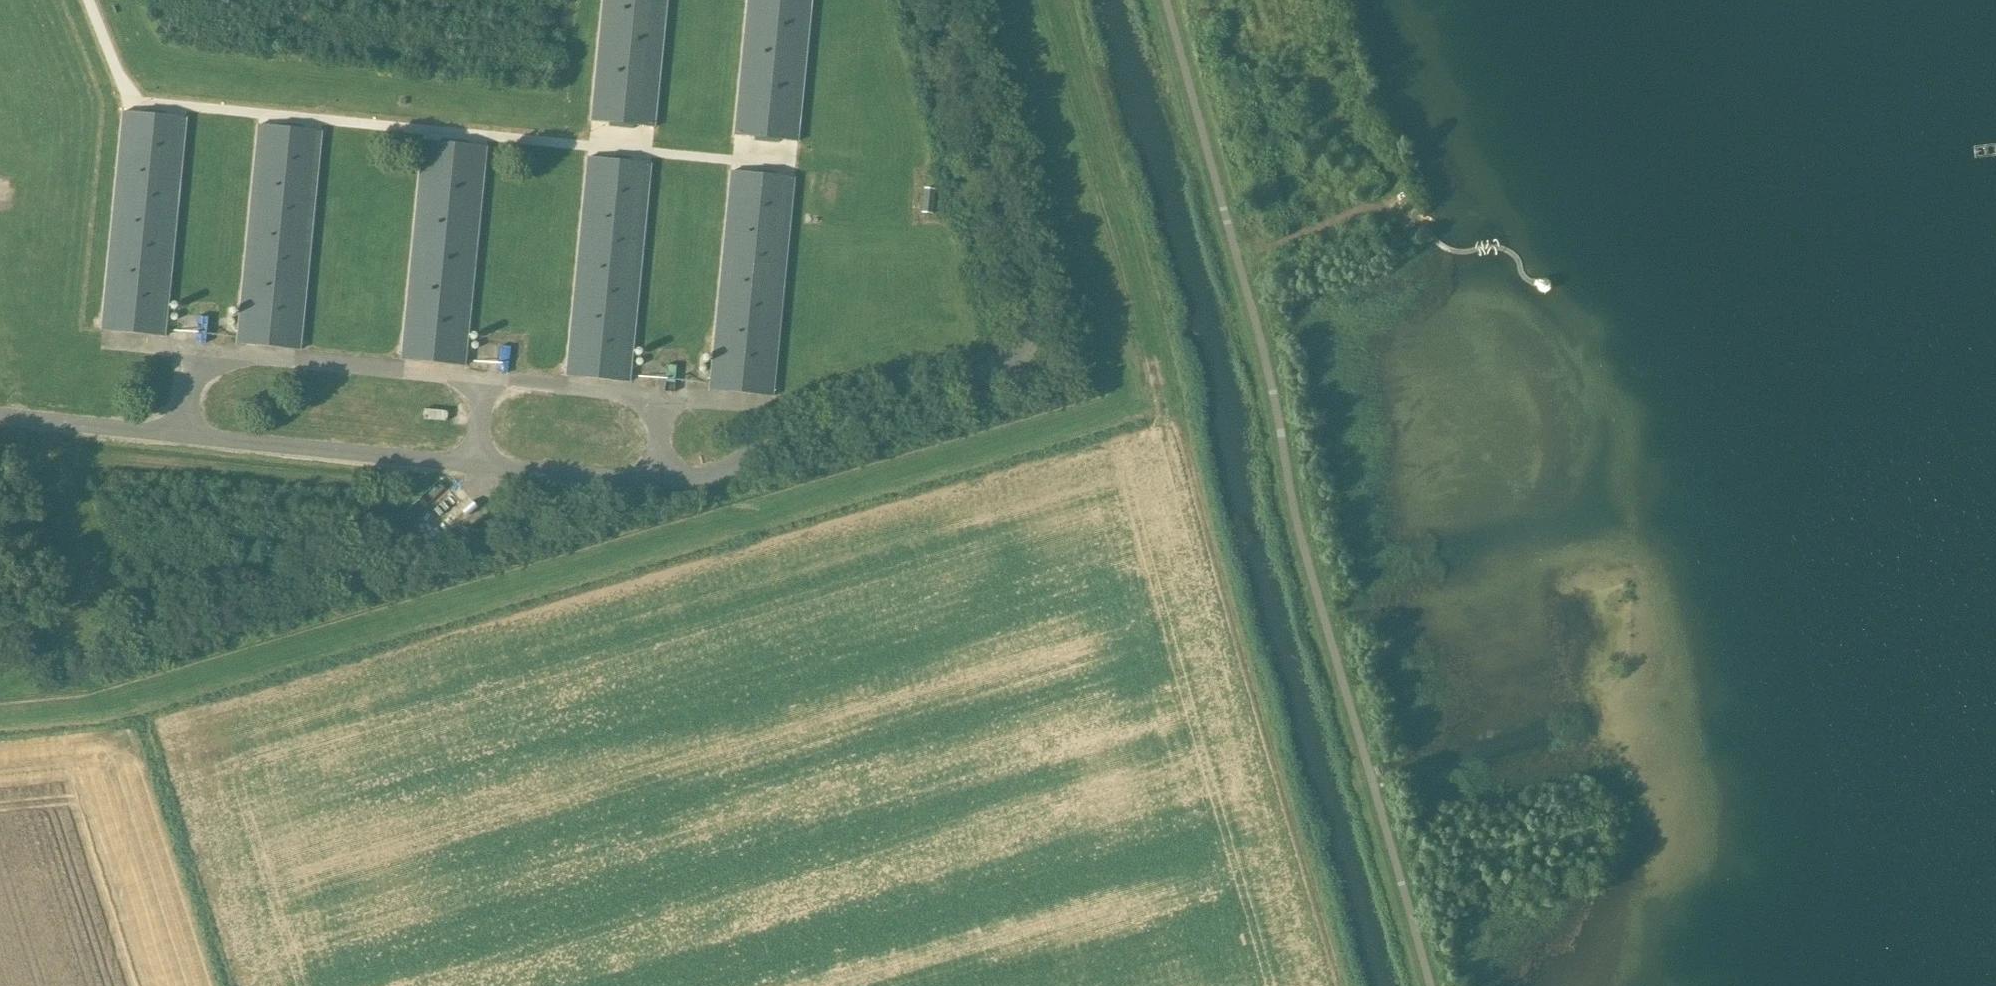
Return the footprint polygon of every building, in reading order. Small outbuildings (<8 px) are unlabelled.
[(591,121),(654,128),(666,0),(603,0),(591,121)] [(734,135),(797,142),(810,0),(746,0),(734,135)] [(186,116),(123,110),(100,331),(163,337),(186,116)] [(321,130),(258,124),(236,345),(299,351),(321,130)] [(486,147),(423,140),(400,361),(463,368),(486,147)] [(650,164),(587,157),(565,378),(628,385),(650,164)] [(794,178),(731,172),(710,393),(773,399),(794,178)] [(924,188),(922,212),(933,214),(935,189),(924,188)] [(425,504),(409,517),(422,533),(438,520),(425,504)]
